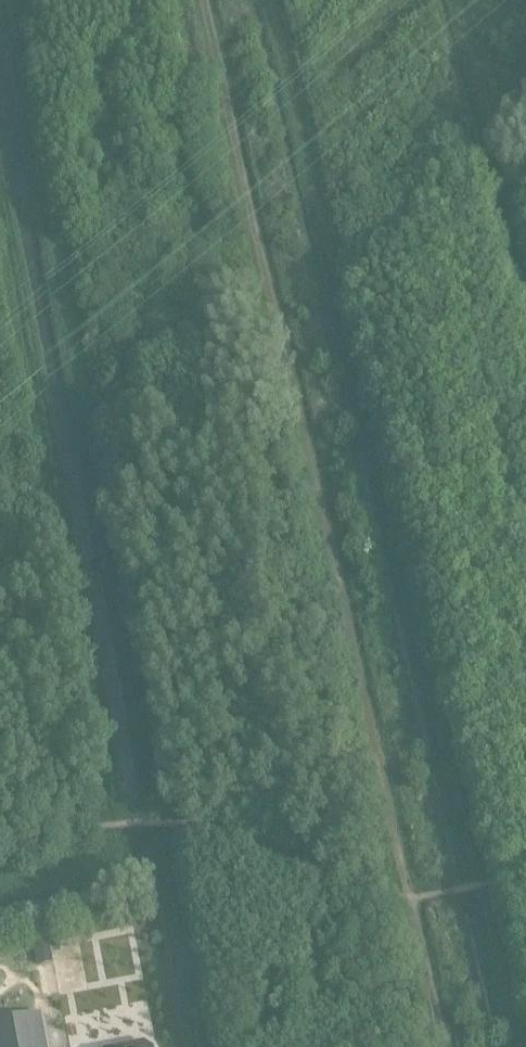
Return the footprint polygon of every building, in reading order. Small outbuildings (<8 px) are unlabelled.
[(47,944),(35,946),(39,966),(51,964),(47,944)] [(0,1026),(0,1046),(48,1046),(42,1018),(0,1026)]
